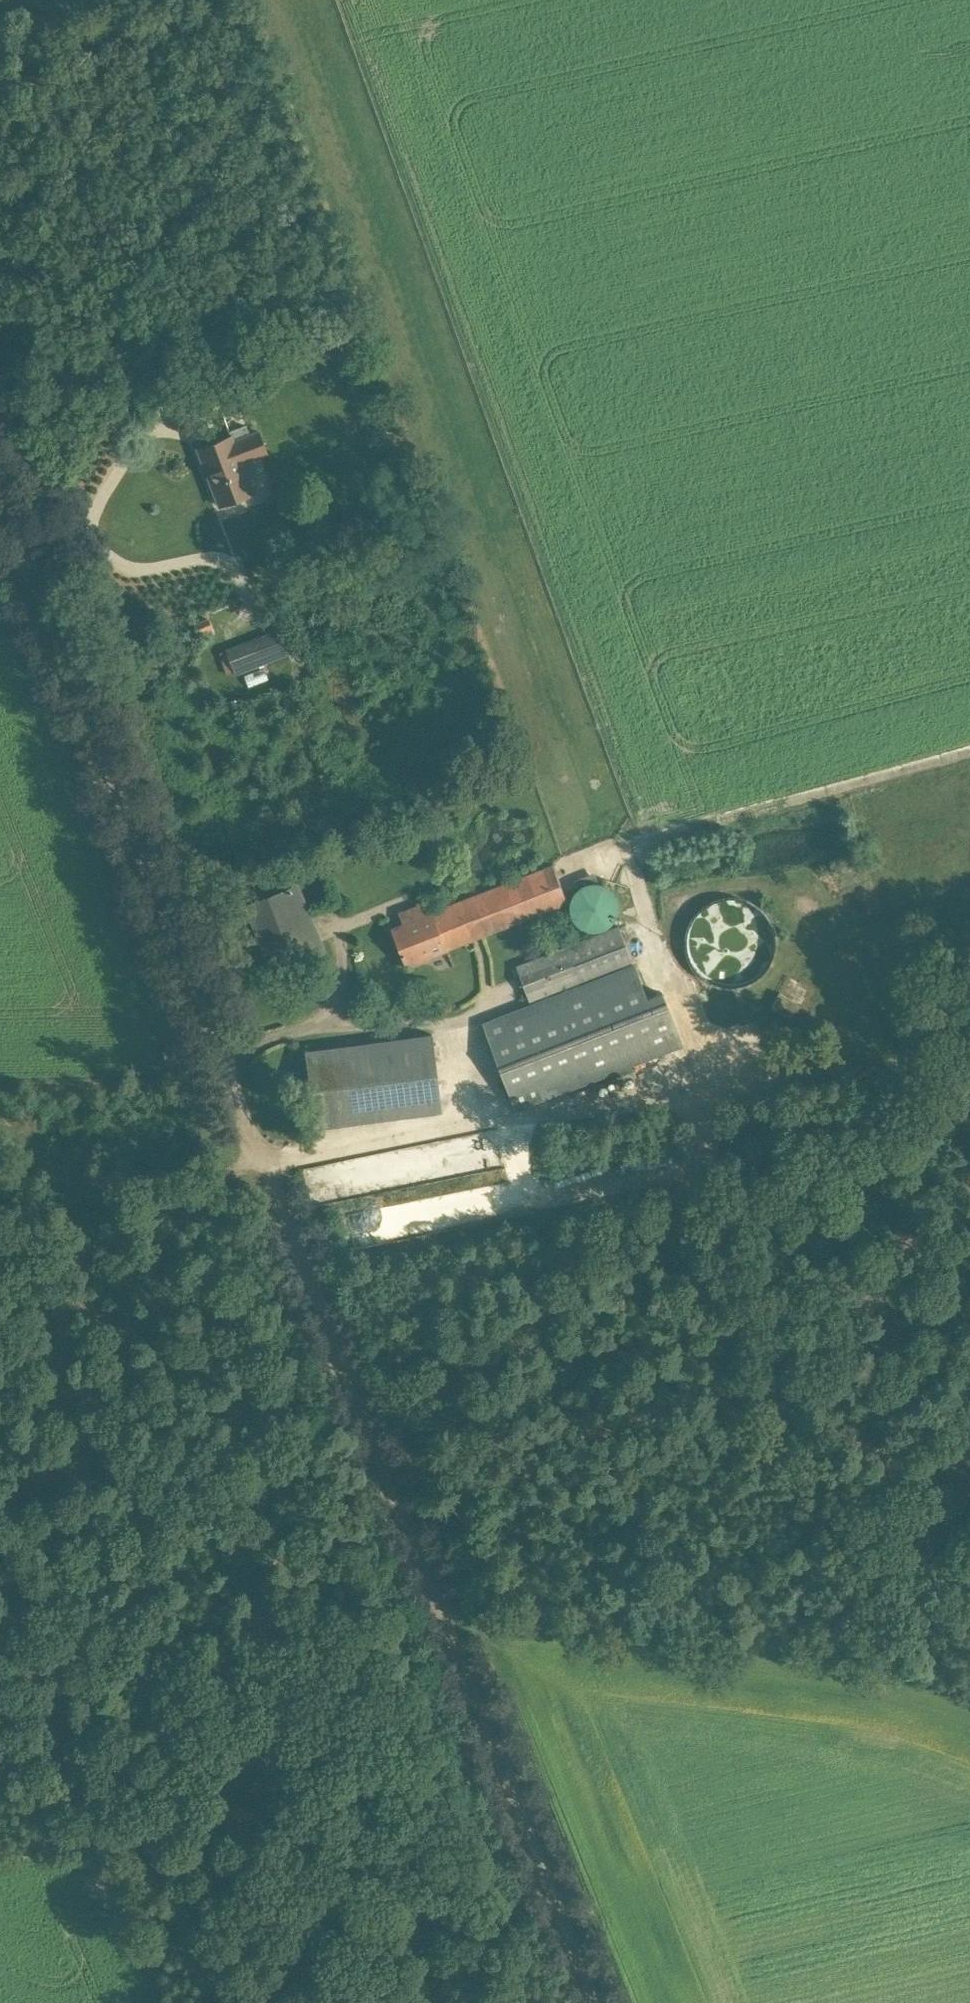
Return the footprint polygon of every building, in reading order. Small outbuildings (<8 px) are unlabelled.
[(232,435),(217,441),(199,448),(220,504),(239,497),(254,492),(242,462),(267,452),(259,431),(234,440),(232,435)] [(209,617),(195,622),(199,632),(212,627),(209,617)] [(262,636),(228,649),(237,672),(288,652),(279,630),(262,636)] [(418,917),(411,920),(392,927),(407,965),(568,902),(567,896),(554,864),(432,911),(418,917)] [(570,903),(570,905),(570,908),(571,910),(571,912),(572,914),(572,916),(574,918),(575,919),(576,921),(577,923),(579,924),(581,925),(582,927),(584,927),(588,929),(590,929),(593,930),(595,930),(597,930),(599,929),(601,929),(605,927),(609,925),(610,924),(612,922),(613,921),(615,919),(616,917),(617,915),(617,913),(618,911),(618,909),(619,907),(619,905),(619,903),(618,901),(618,899),(617,897),(616,895),(615,893),(614,891),(613,890),(612,888),(610,887),(608,885),(607,884),(605,883),(601,882),(596,881),(594,881),(590,881),(586,883),(584,883),(582,884),(581,886),(579,887),(577,888),(576,890),(575,892),(573,893),(572,895),(572,897),(571,899),(571,901),(570,903)] [(291,888),(265,898),(246,905),(273,973),(326,953),(308,907),(300,910),(291,888)] [(428,901),(414,906),(418,917),(432,911),(428,901)] [(516,966),(530,1000),(634,959),(621,925),(516,966)] [(635,963),(597,978),(484,1022),(517,1108),(683,1044),(662,990),(647,996),(635,963)] [(307,1050),(316,1126),(443,1109),(433,1033),(307,1050)]
